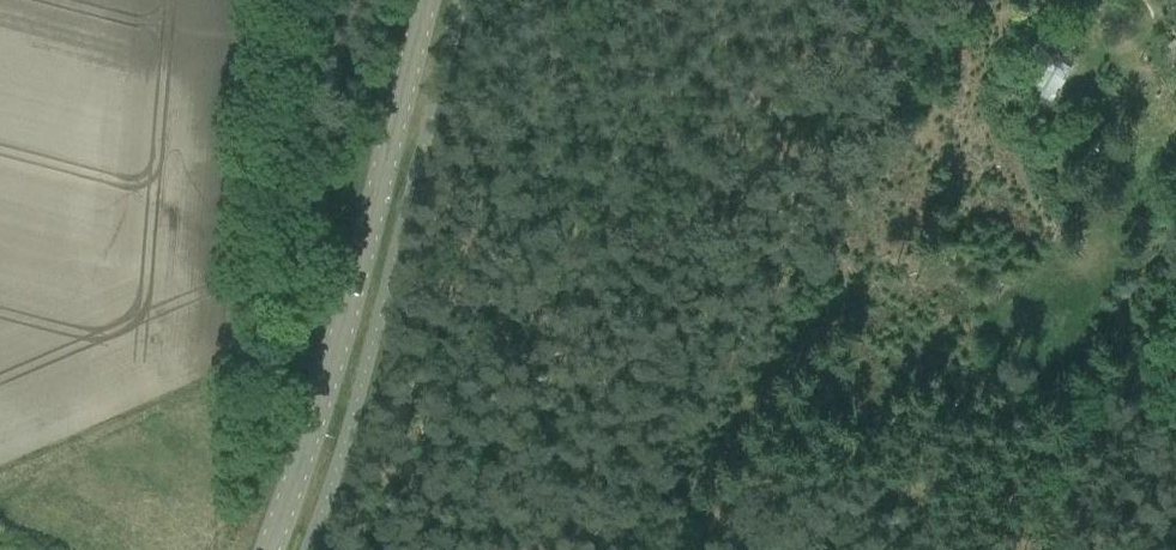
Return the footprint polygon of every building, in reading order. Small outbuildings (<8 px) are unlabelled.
[(1027,79),(1055,94),(1071,65),(1059,59),(1061,55),(1046,47),(1027,79)]
